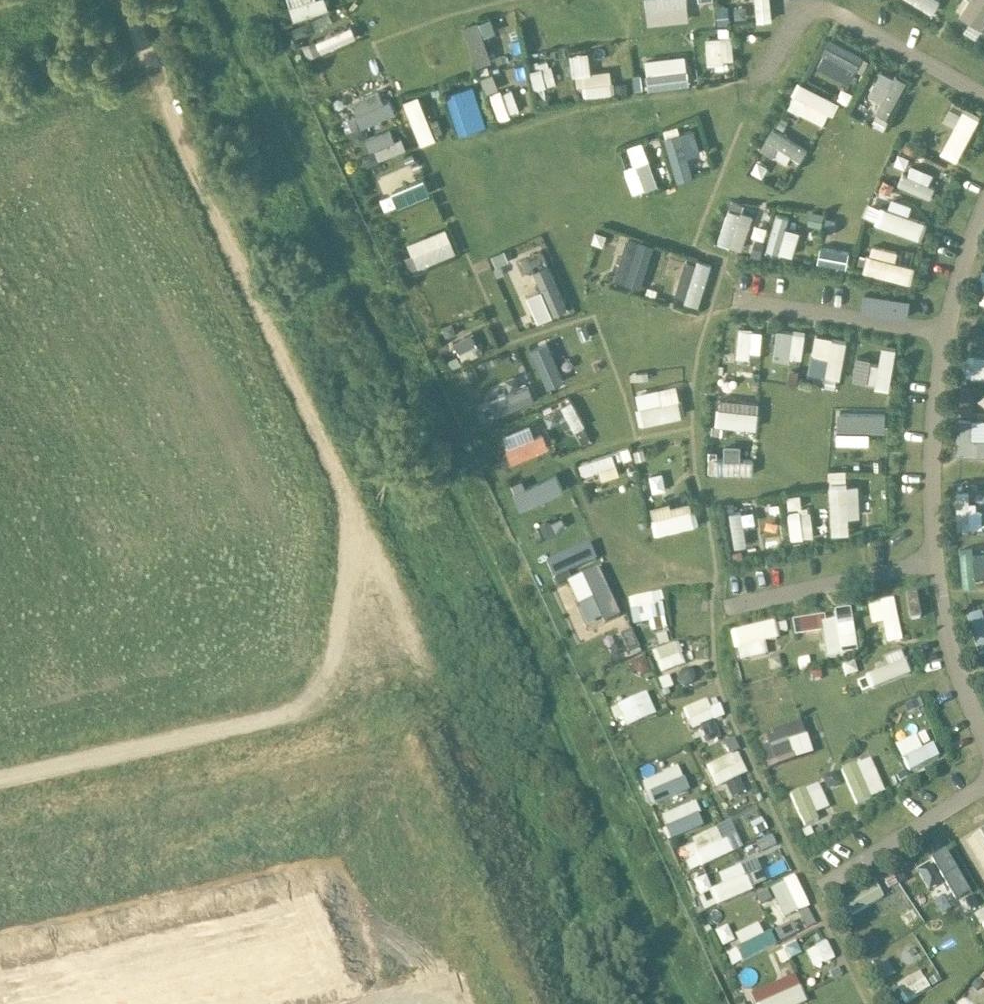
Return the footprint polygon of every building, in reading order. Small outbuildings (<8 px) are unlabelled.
[(295,19),(329,7),(327,0),(288,0),(295,19)] [(689,4),(689,0),(647,0),(648,8),(689,4)] [(759,21),(774,20),(772,0),(757,0),(759,21)] [(934,14),(942,1),(940,0),(911,0),(934,14)] [(958,14),(981,28),(983,23),(983,0),(967,0),(958,14)] [(464,25),(478,65),(493,60),(479,20),(464,25)] [(318,41),(323,52),(358,36),(353,25),(318,41)] [(734,61),(734,37),(708,36),(707,61),(734,61)] [(832,37),(824,52),(858,70),(866,55),(832,37)] [(590,51),(574,52),(577,96),(615,93),(613,68),(591,70),(590,51)] [(550,60),(530,65),(536,87),(556,82),(550,60)] [(649,76),(650,88),(691,84),(690,71),(649,76)] [(882,102),(877,112),(888,118),(908,82),(896,75),(894,78),(882,72),(869,95),(882,102)] [(801,82),(795,95),(834,114),(840,101),(801,82)] [(447,94),(461,134),(488,125),(475,85),(447,94)] [(493,93),(498,117),(519,112),(513,88),(493,93)] [(379,91),(353,104),(358,115),(385,103),(379,91)] [(420,97),(406,103),(422,143),(437,137),(420,97)] [(391,99),(385,103),(358,115),(357,116),(362,127),(397,111),(391,99)] [(940,152),(956,160),(981,115),(965,107),(940,152)] [(774,128),(767,139),(802,161),(809,150),(774,128)] [(667,138),(679,181),(693,177),(680,134),(667,138)] [(376,150),(380,160),(407,149),(403,138),(376,150)] [(620,148),(635,192),(659,184),(644,140),(620,148)] [(936,187),(904,173),(899,184),(931,199),(936,187)] [(732,199),(730,206),(755,212),(757,205),(732,199)] [(930,222),(883,205),(877,222),(924,239),(930,222)] [(742,213),(730,210),(719,242),(730,246),(742,213)] [(778,213),(767,249),(779,253),(790,217),(778,213)] [(409,244),(419,269),(457,252),(447,228),(409,244)] [(616,280),(627,283),(640,241),(629,237),(616,280)] [(640,241),(627,283),(642,288),(655,246),(640,241)] [(848,266),(850,249),(822,244),(819,261),(848,266)] [(869,255),(864,272),(913,284),(917,268),(869,255)] [(568,309),(550,261),(537,266),(533,257),(519,262),(524,275),(535,271),(541,288),(527,293),(538,320),(568,309)] [(698,260),(685,302),(699,307),(713,264),(698,260)] [(973,301),(983,304),(983,271),(982,271),(973,301)] [(782,327),(777,355),(802,359),(806,330),(782,327)] [(740,328),(737,358),(751,359),(754,329),(740,328)] [(454,341),(463,360),(483,350),(473,331),(454,341)] [(834,339),(828,374),(842,377),(849,342),(834,339)] [(550,386),(565,379),(547,340),(531,347),(550,386)] [(898,347),(884,345),(877,389),(891,391),(898,347)] [(965,374),(983,377),(983,355),(968,353),(965,374)] [(486,408),(491,418),(523,404),(518,393),(486,408)] [(683,398),(637,409),(640,425),(687,414),(683,398)] [(572,401),(562,407),(576,432),(586,426),(572,401)] [(761,413),(720,409),(718,425),(759,429),(761,413)] [(887,429),(887,411),(838,410),(838,441),(870,442),(871,429),(887,429)] [(983,456),(983,439),(972,439),(972,420),(958,420),(957,455),(983,456)] [(983,439),(983,420),(972,420),(972,439),(983,439)] [(507,449),(513,463),(551,447),(544,433),(507,449)] [(755,472),(754,458),(743,458),(742,443),(724,444),(724,457),(709,457),(709,473),(755,472)] [(623,448),(579,462),(583,475),(600,469),(603,478),(621,472),(616,459),(625,456),(623,448)] [(662,471),(649,475),(654,491),(667,487),(662,471)] [(513,489),(520,507),(564,491),(557,473),(513,489)] [(831,486),(834,533),(851,532),(849,486),(831,486)] [(970,504),(969,492),(957,492),(958,527),(983,526),(983,503),(970,504)] [(801,493),(788,494),(789,508),(802,507),(801,493)] [(650,507),(656,533),(698,523),(692,498),(650,507)] [(811,507),(788,509),(791,539),(814,537),(811,507)] [(742,511),(730,513),(736,547),(748,546),(742,511)] [(555,579),(597,558),(589,541),(547,562),(555,579)] [(963,587),(976,586),(975,578),(973,555),(972,549),(959,551),(963,587)] [(975,578),(983,577),(983,554),(973,555),(975,578)] [(579,637),(620,624),(603,569),(562,581),(579,637)] [(630,596),(633,624),(650,622),(651,631),(668,629),(664,592),(630,596)] [(910,624),(920,622),(916,598),(905,600),(910,624)] [(885,625),(889,645),(904,642),(895,599),(869,604),(874,627),(885,625)] [(821,625),(827,657),(856,653),(850,613),(837,615),(838,622),(821,625)] [(968,618),(980,656),(983,655),(983,621),(982,614),(968,618)] [(739,650),(742,663),(770,656),(767,643),(781,640),(780,633),(789,631),(787,623),(778,625),(778,623),(733,633),(737,651),(739,650)] [(688,637),(652,650),(660,672),(696,659),(688,637)] [(867,679),(872,692),(914,675),(909,662),(867,679)] [(627,728),(656,715),(646,693),(617,707),(627,728)] [(763,750),(770,769),(812,755),(802,723),(767,734),(771,747),(763,750)] [(708,768),(718,789),(749,774),(739,754),(741,753),(736,744),(730,747),(734,755),(708,768)] [(941,757),(935,745),(904,759),(910,772),(941,757)] [(842,772),(858,806),(885,793),(869,759),(842,772)] [(665,775),(644,783),(645,786),(644,786),(653,808),(691,792),(686,779),(684,780),(679,767),(664,774),(665,775)] [(805,789),(791,796),(805,827),(819,821),(805,789)] [(698,802),(662,813),(670,838),(705,827),(698,802)] [(731,821),(679,845),(691,872),(743,848),(731,821)] [(966,843),(983,873),(983,832),(966,843)] [(762,853),(778,846),(772,834),(756,842),(762,853)] [(948,849),(933,857),(957,901),(972,892),(948,849)] [(703,907),(767,887),(758,859),(712,874),(694,879),(703,907)] [(797,876),(763,890),(779,927),(764,933),(760,924),(732,935),(728,925),(717,930),(725,950),(727,949),(732,963),(818,927),(797,876)] [(840,902),(847,917),(884,898),(877,884),(840,902)] [(828,940),(806,950),(814,967),(836,958),(828,940)] [(922,969),(897,984),(907,1001),(932,987),(922,969)] [(802,988),(766,1003),(810,1003),(802,988)]
